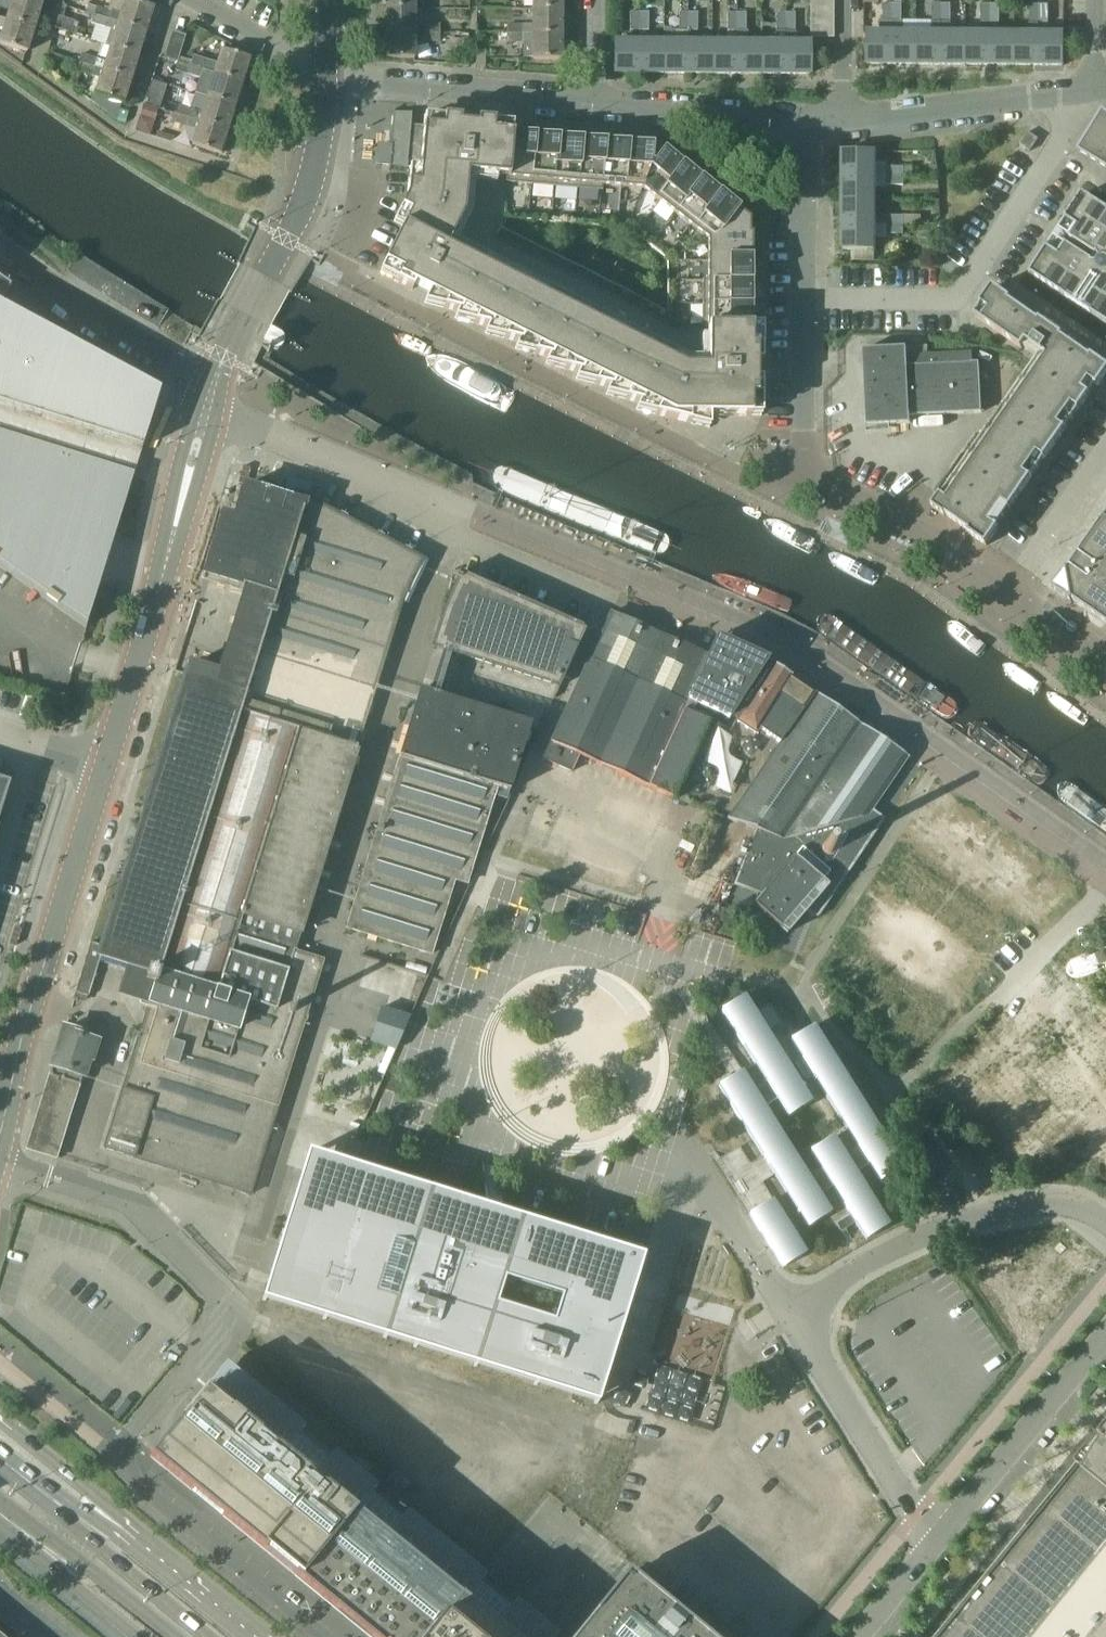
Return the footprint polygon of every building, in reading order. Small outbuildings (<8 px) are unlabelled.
[(7,19),(35,28),(42,4),(29,0),(13,0),(10,11),(7,19)] [(94,17),(109,22),(118,25),(146,33),(154,7),(131,0),(126,0),(125,0),(112,0),(109,10),(97,6),(97,7),(97,8),(94,15),(94,17)] [(386,8),(415,8),(415,0),(386,0),(386,8)] [(533,9),(562,9),(562,0),(533,0),(533,9)] [(834,0),(811,0),(811,10),(834,10),(834,0)] [(868,32),(868,64),(893,64),(894,2),(885,2),(885,20),(881,20),(881,32),(873,32),(868,32)] [(894,2),(893,64),(917,64),(918,32),(906,32),(906,20),(902,20),(903,3),(894,2)] [(933,22),(942,22),(942,3),(933,3),(933,22)] [(942,22),(942,64),(966,64),(966,33),(951,33),(951,3),(942,3),(942,22)] [(991,22),(991,3),(982,3),(982,22),(991,22)] [(1000,3),(991,3),(991,22),(1000,22),(1000,3)] [(1030,3),(1030,22),(1039,22),(1039,4),(1030,3)] [(1039,22),(1039,65),(1064,65),(1064,36),(1064,33),(1060,33),(1048,33),(1048,4),(1039,4),(1039,22)] [(90,5),(87,13),(94,15),(97,8),(97,7),(90,5)] [(386,8),(386,33),(415,33),(415,8),(386,8)] [(508,25),(508,34),(562,34),(562,9),(533,9),(533,25),(508,25)] [(834,10),(811,10),(811,24),(834,24),(834,10)] [(630,11),(630,30),(640,30),(640,11),(639,11),(630,11)] [(640,41),(640,73),(664,73),(664,42),(649,41),(650,12),(640,11),(640,30),(640,41)] [(679,12),(679,31),(689,31),(689,12),(679,12)] [(698,12),(689,12),(689,31),(698,31),(698,12)] [(728,12),(728,31),(737,31),(737,12),(728,12)] [(737,42),(737,74),(761,74),(761,42),(747,42),(747,12),(737,12),(737,31),(737,42)] [(761,42),(761,74),(785,74),(786,42),(786,31),(786,12),(776,12),(776,42),(761,42)] [(786,12),(786,31),(795,31),(795,12),(786,12)] [(72,33),(75,21),(60,17),(57,28),(72,33)] [(92,23),(92,24),(110,30),(106,45),(111,46),(111,48),(138,57),(146,33),(118,25),(109,22),(94,17),(92,23)] [(5,28),(0,44),(28,52),(35,28),(7,19),(5,27),(5,28)] [(918,32),(917,64),(942,64),(942,22),(933,22),(933,32),(918,32)] [(1015,33),(1015,65),(1039,65),(1039,22),(1030,22),(1030,33),(1015,33)] [(425,33),(440,33),(440,24),(425,24),(425,33)] [(834,24),(811,24),(811,38),(834,38),(834,24)] [(179,61),(186,36),(187,35),(174,31),(166,57),(179,61)] [(786,42),(785,74),(811,74),(811,43),(811,42),(806,42),(795,42),(795,31),(786,31),(786,42)] [(386,33),(386,58),(415,58),(415,54),(415,42),(425,42),(425,33),(415,33),(386,33)] [(425,33),(425,42),(440,42),(440,33),(425,33)] [(966,33),(966,64),(990,65),(991,33),(966,33)] [(991,33),(990,65),(1015,65),(1015,33),(991,33)] [(508,34),(508,42),(524,42),(524,53),(524,57),(533,57),(533,59),(562,59),(562,34),(508,34)] [(615,41),(615,73),(640,73),(640,41),(619,41),(615,41)] [(664,42),(664,73),(688,73),(688,42),(679,42),(664,42)] [(688,42),(688,73),(713,74),(713,42),(688,42)] [(713,42),(713,74),(737,74),(737,42),(728,42),(713,42)] [(104,70),(131,79),(138,57),(111,48),(104,70)] [(194,56),(190,66),(243,83),(250,59),(223,50),(218,63),(194,56)] [(80,62),(95,67),(98,58),(82,53),(80,62)] [(80,62),(77,71),(101,78),(96,94),(124,103),(131,79),(104,70),(95,67),(80,62)] [(175,70),(188,74),(190,66),(178,62),(175,70)] [(190,66),(188,74),(200,78),(195,94),(207,98),(235,106),(243,83),(190,66)] [(194,110),(191,119),(228,130),(235,106),(207,98),(203,113),(194,110)] [(194,110),(178,105),(176,114),(191,118),(194,110)] [(142,116),(141,116),(136,131),(151,136),(159,110),(145,106),(142,116)] [(1078,150),(1105,167),(1105,111),(1104,109),(1103,109),(1078,150)] [(389,164),(389,171),(390,171),(391,165),(410,167),(421,168),(423,139),(406,138),(407,124),(411,125),(411,115),(410,115),(395,113),(395,110),(394,110),(391,147),(379,146),(377,163),(389,164)] [(189,127),(191,118),(176,114),(173,122),(189,127)] [(736,327),(703,327),(703,329),(708,329),(708,367),(686,366),(448,246),(465,212),(468,174),(507,177),(507,170),(510,134),(494,132),(495,122),(478,120),(478,125),(461,124),(461,119),(425,116),(424,126),(423,139),(421,168),(410,167),(407,196),(394,222),(403,227),(380,273),(413,290),(415,285),(430,293),(428,297),(445,306),(445,308),(444,308),(444,309),(458,312),(476,321),(475,323),(474,323),(474,324),(488,327),(506,336),(505,338),(504,338),(504,339),(519,343),(536,352),(535,354),(534,354),(549,358),(566,367),(565,369),(565,370),(579,373),(597,382),(596,384),(595,384),(595,385),(609,388),(627,397),(626,399),(625,399),(625,400),(639,404),(657,413),(656,415),(656,414),(655,415),(710,428),(710,416),(762,416),(762,380),(757,380),(757,363),(762,363),(762,346),(762,328),(736,327)] [(191,119),(189,127),(197,129),(192,145),(220,154),(228,130),(191,119)] [(423,139),(424,126),(411,125),(407,124),(406,138),(423,139)] [(158,131),(157,133),(156,137),(173,142),(175,136),(158,131)] [(1039,139),(1028,131),(1020,144),(1031,151),(1039,139)] [(507,177),(506,182),(531,184),(532,169),(535,135),(522,134),(513,134),(510,133),(510,134),(507,170),(507,177)] [(532,169),(531,184),(554,186),(555,171),(558,137),(545,136),(536,135),(535,135),(532,169)] [(555,171),(554,186),(578,188),(580,173),(582,139),(568,138),(559,138),(558,137),(555,171)] [(580,173),(578,188),(601,190),(602,175),(605,141),(598,141),(592,140),(584,140),(582,139),(580,173)] [(602,175),(601,190),(603,191),(603,185),(625,187),(626,177),(629,143),(615,142),(606,141),(605,141),(602,175)] [(626,177),(625,187),(643,189),(648,172),(659,146),(638,144),(630,144),(629,143),(626,177)] [(648,172),(643,189),(657,199),(663,192),(684,165),(683,164),(676,159),(659,146),(648,172)] [(844,151),(844,176),(876,176),(887,176),(904,176),(905,176),(905,166),(888,166),(888,162),(876,162),(876,155),(876,151),(844,151)] [(663,192),(657,199),(676,214),(681,206),(702,179),(701,178),(694,173),(684,165),(663,192)] [(844,176),(844,200),(875,200),(876,176),(844,176)] [(887,176),(887,186),(905,186),(905,176),(904,176),(887,176)] [(681,206),(676,214),(694,228),(700,221),(721,193),(720,192),(714,188),(713,187),(702,179),(681,206)] [(700,221),(694,228),(709,239),(718,235),(750,219),(739,210),(740,208),(733,202),(721,193),(700,221)] [(1083,194),(1065,221),(1078,229),(1070,240),(1088,251),(1090,254),(1088,258),(1067,245),(1060,257),(1047,249),(1030,276),(1105,325),(1105,209),(1083,194)] [(844,200),(843,224),(905,225),(905,215),(885,214),(885,215),(875,215),(875,200),(844,200)] [(709,239),(708,258),(718,258),(752,258),(753,242),(753,233),(750,233),(750,219),(718,235),(709,239)] [(843,224),(843,249),(875,249),(875,245),(875,237),(888,238),(888,234),(904,234),(905,225),(843,224)] [(703,279),(703,281),(718,282),(752,282),(752,267),(752,258),(718,258),(708,258),(708,279),(703,279)] [(0,277),(0,304),(13,286),(0,277)] [(703,281),(703,305),(717,305),(752,305),(752,290),(752,282),(718,282),(703,281)] [(981,305),(983,306),(975,317),(1022,349),(1027,343),(1047,357),(948,499),(941,495),(933,507),(945,516),(946,515),(970,532),(969,533),(987,546),(999,528),(998,527),(1096,386),(1098,387),(1105,375),(1105,366),(993,287),(981,305)] [(87,627),(88,626),(87,625),(149,424),(144,422),(161,391),(13,311),(7,308),(0,304),(0,565),(87,627)] [(703,305),(703,327),(736,327),(762,328),(762,326),(752,326),(752,314),(752,305),(717,305),(703,305)] [(269,346),(273,348),(275,349),(277,349),(278,348),(280,347),(281,346),(282,345),(283,343),(284,342),(284,340),(283,338),(283,336),(282,335),(281,334),(279,333),(270,328),(263,341),(270,344),(269,346)] [(912,416),(983,412),(981,368),(980,362),(974,363),(973,352),(908,355),(907,348),(865,350),(867,369),(870,426),(913,424),(912,416)] [(478,439),(463,468),(473,473),(474,482),(525,506),(593,534),(605,504),(538,476),(504,460),(503,452),(478,439)] [(324,960),(295,951),(389,646),(405,594),(407,594),(409,588),(404,586),(408,574),(415,576),(419,570),(420,570),(426,560),(418,556),(417,557),(316,502),(306,499),(304,504),(246,485),(236,519),(224,515),(204,579),(245,592),(243,600),(220,673),(191,664),(104,946),(91,942),(73,1000),(78,1001),(78,999),(84,1001),(86,995),(89,996),(101,961),(129,969),(121,994),(150,1003),(105,1149),(251,1194),(324,960)] [(726,589),(738,559),(648,522),(605,504),(593,534),(726,589)] [(1052,590),(1072,603),(1073,602),(1085,610),(1105,624),(1105,517),(1101,524),(1100,524),(1068,572),(1066,570),(1053,589),(1052,590)] [(846,652),(865,625),(834,604),(796,583),(738,559),(726,589),(782,613),(817,631),(846,652)] [(421,691),(347,929),(432,954),(455,880),(467,884),(497,788),(509,792),(530,725),(443,698),(441,697),(451,666),(455,654),(457,654),(559,686),(560,687),(585,631),(580,629),(488,589),(487,588),(457,575),(455,579),(459,581),(445,613),(445,615),(443,620),(440,628),(439,634),(434,647),(445,650),(441,662),(431,694),(421,691)] [(600,638),(544,759),(572,772),(580,756),(673,798),(708,722),(692,714),(697,704),(689,700),(709,656),(666,637),(665,632),(656,628),(651,631),(611,613),(603,631),(600,638)] [(846,652),(924,706),(942,680),(865,625),(846,652)] [(709,656),(689,700),(697,704),(729,719),(731,715),(739,720),(737,722),(755,734),(759,729),(780,743),(815,692),(791,676),(774,664),(774,665),(767,661),(767,660),(717,638),(716,640),(711,652),(709,656)] [(942,680),(924,706),(943,720),(964,734),(982,708),(962,693),(942,680)] [(780,743),(727,819),(755,830),(782,840),(861,724),(815,692),(780,743)] [(964,734),(1081,816),(1099,790),(982,708),(964,734)] [(734,884),(734,885),(753,892),(757,894),(761,896),(754,904),(787,933),(805,913),(818,918),(885,819),(872,810),(890,784),(907,759),(909,757),(861,724),(782,840),(755,830),(734,884)] [(1099,790),(1081,816),(1094,826),(1105,834),(1105,794),(1099,790)] [(777,1099),(788,1117),(811,1102),(744,996),(721,1011),(766,1081),(753,1089),(742,1072),(719,1086),(808,1228),(831,1213),(820,1195),(833,1187),(866,1240),(889,1226),(856,1173),(869,1164),(880,1182),(903,1168),(814,1026),(791,1041),(857,1146),(845,1154),(833,1137),(810,1151),(822,1170),(809,1178),(764,1107),(777,1099)] [(27,1149),(57,1158),(83,1076),(84,1077),(88,1065),(90,1065),(97,1042),(83,1037),(84,1034),(65,1028),(27,1149)] [(264,1296),(263,1300),(266,1301),(323,1319),(326,1320),(383,1337),(387,1339),(413,1347),(417,1348),(474,1366),(477,1367),(534,1384),(537,1385),(594,1403),(598,1404),(599,1400),(631,1296),(639,1273),(638,1273),(642,1261),(644,1257),(643,1257),(640,1256),(583,1238),(580,1237),(523,1219),(520,1218),(463,1201),(459,1199),(432,1191),(429,1190),(372,1172),(368,1171),(312,1154),(308,1153),(307,1155),(307,1157),(264,1295),(264,1296)] [(750,1215),(783,1268),(806,1253),(772,1200),(750,1215)] [(558,1635),(517,1601),(510,1609),(479,1584),(486,1576),(480,1571),(408,1512),(401,1520),(371,1495),(377,1487),(335,1453),(328,1461),(298,1436),(305,1428),(227,1364),(216,1378),(174,1431),(173,1430),(170,1433),(171,1433),(155,1453),(151,1458),(368,1636),(561,1636),(558,1635)] [(1105,1439),(1085,1468),(1083,1466),(1068,1488),(1062,1495),(1061,1494),(1046,1515),(1040,1522),(1038,1521),(1025,1541),(1018,1549),(1016,1548),(1002,1569),(996,1577),(994,1575),(980,1595),(973,1604),(972,1603),(959,1621),(951,1631),(950,1630),(945,1636),(1105,1636),(1105,1440),(1105,1439)] [(683,1620),(674,1612),(675,1611),(621,1567),(563,1636),(709,1636),(685,1617),(683,1620)]
